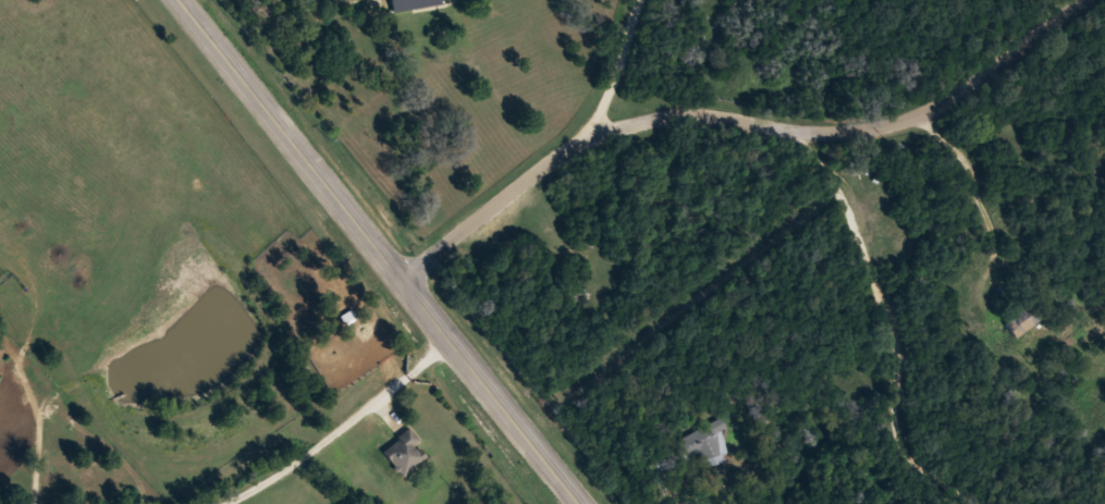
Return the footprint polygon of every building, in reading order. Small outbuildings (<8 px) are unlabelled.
[(390,12),(439,6),(438,0),(388,0),(390,12)] [(1012,326),(1027,317),(1031,324),(1043,317),(1034,301),(1007,317),(1012,326)] [(675,440),(684,463),(700,456),(704,465),(728,454),(718,432),(725,429),(722,420),(675,440)] [(426,457),(416,444),(419,441),(409,428),(380,450),(400,476),(426,457)]
